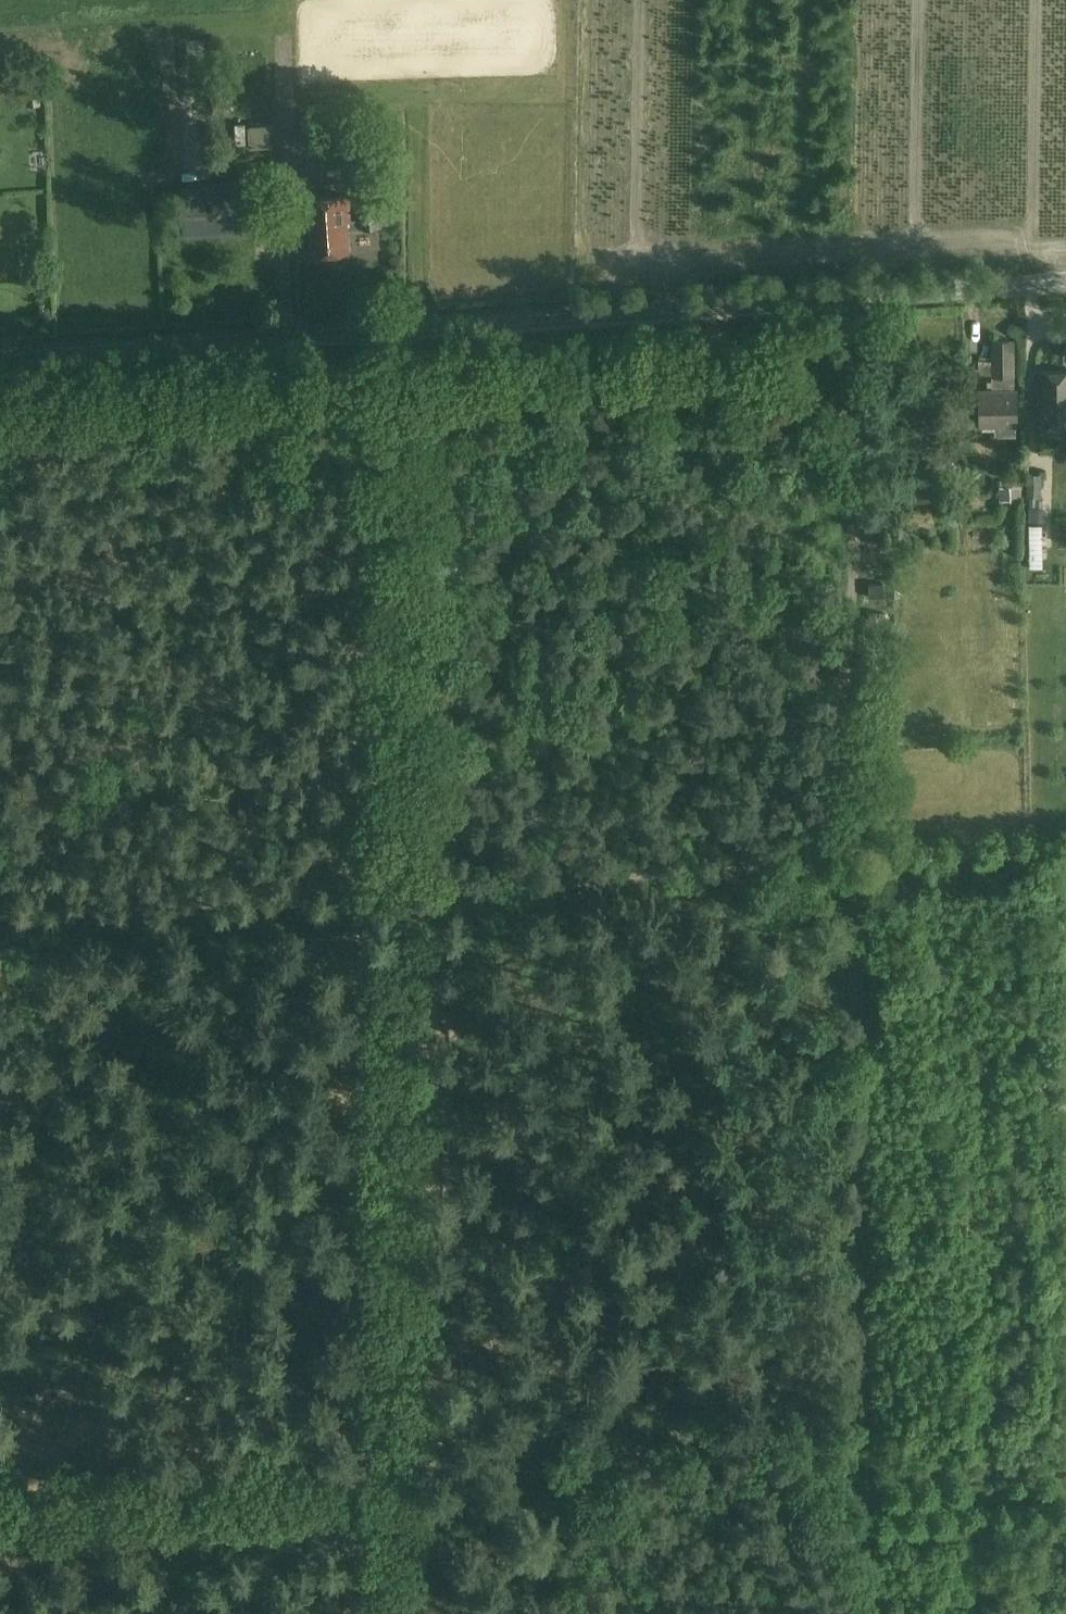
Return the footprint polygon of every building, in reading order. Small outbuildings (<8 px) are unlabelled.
[(364,147),(362,123),(315,126),(317,150),(364,147)] [(250,230),(247,186),(185,190),(188,234),(250,230)] [(307,224),(311,223),(313,255),(349,253),(347,220),(351,220),(349,196),(305,199),(307,224)] [(359,200),(360,219),(362,219),(363,228),(382,227),(380,198),(359,200)] [(992,340),(993,378),(993,392),(981,392),(981,425),(983,424),(983,430),(997,430),(997,425),(1016,425),(1017,391),(1014,391),(1014,378),(1015,377),(1015,340),(992,340)] [(1038,372),(1038,423),(1065,423),(1065,372),(1038,372)] [(1011,487),(1011,488),(1000,487),(1000,501),(1011,501),(1011,497),(1021,497),(1021,487),(1011,487)] [(1045,508),(1029,508),(1028,522),(1045,522),(1045,508)] [(1029,525),(1029,568),(1042,568),(1042,525),(1029,525)]
